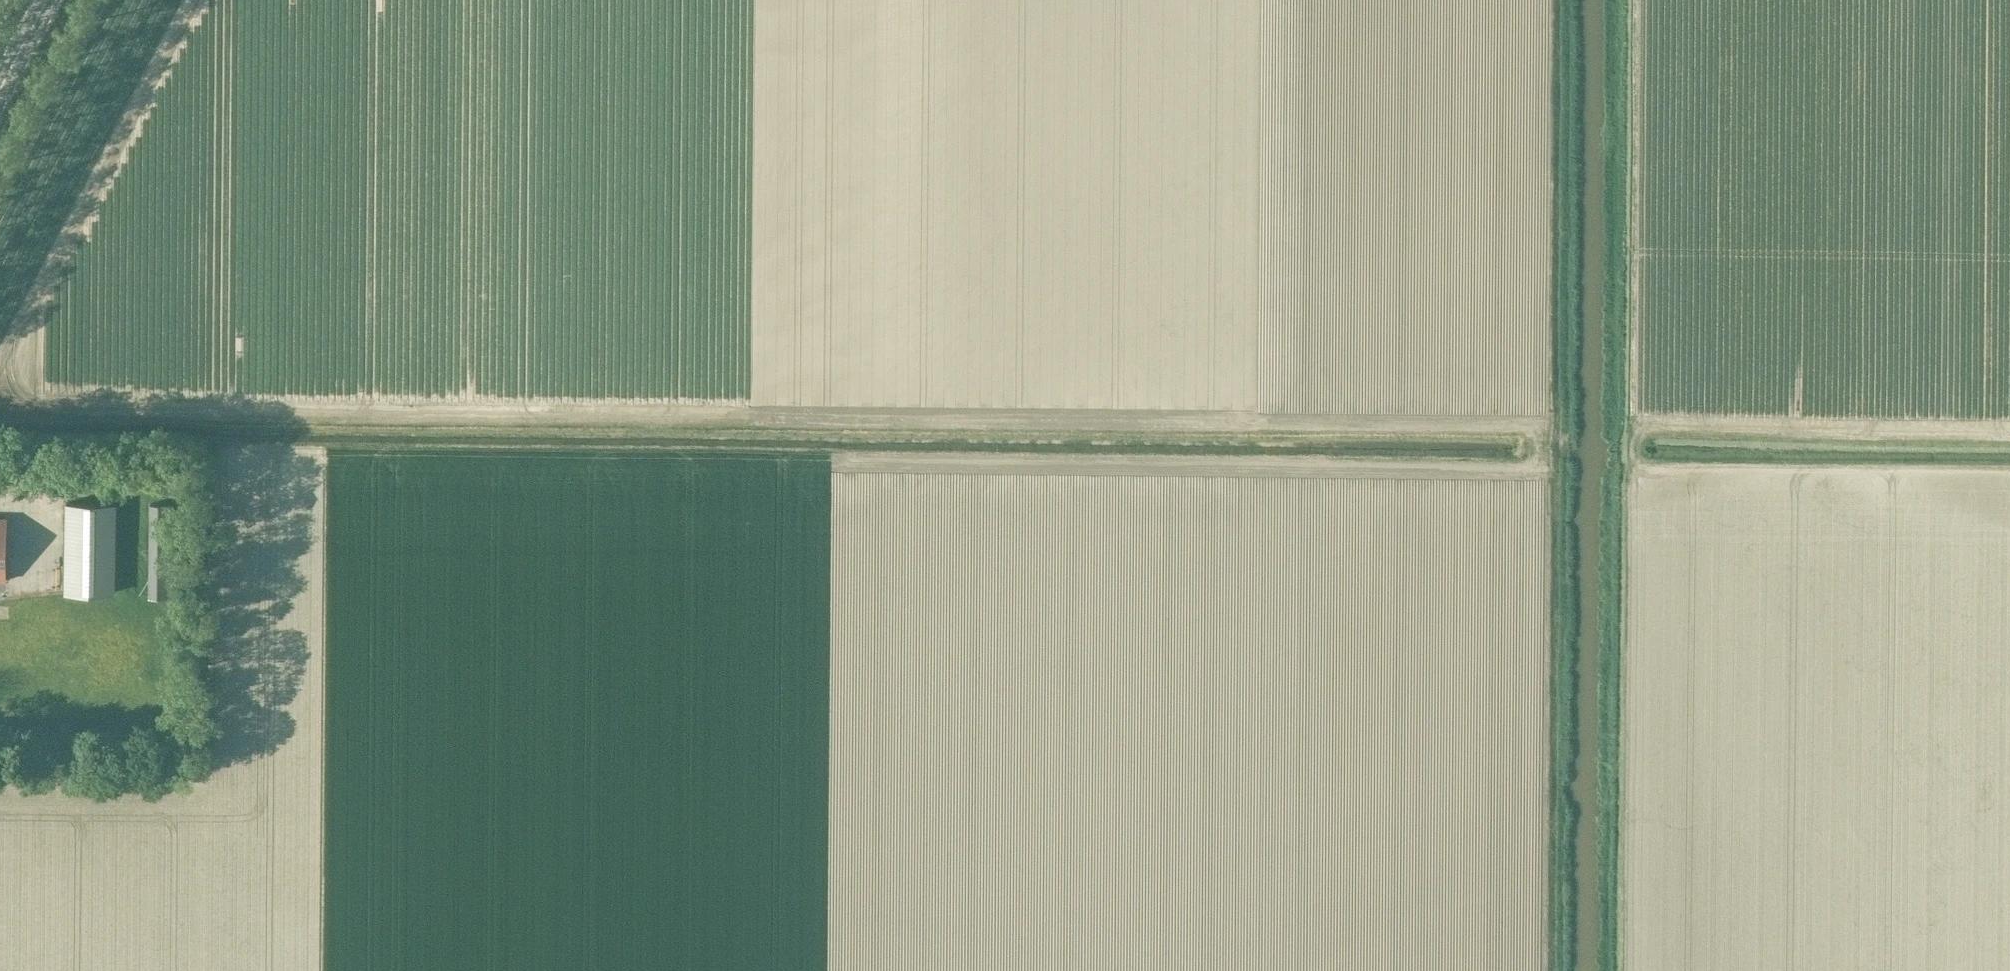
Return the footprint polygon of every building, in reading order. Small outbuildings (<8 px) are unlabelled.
[(114,592),(116,503),(66,502),(64,591),(114,592)] [(173,597),(174,504),(149,503),(148,597),(173,597)]
